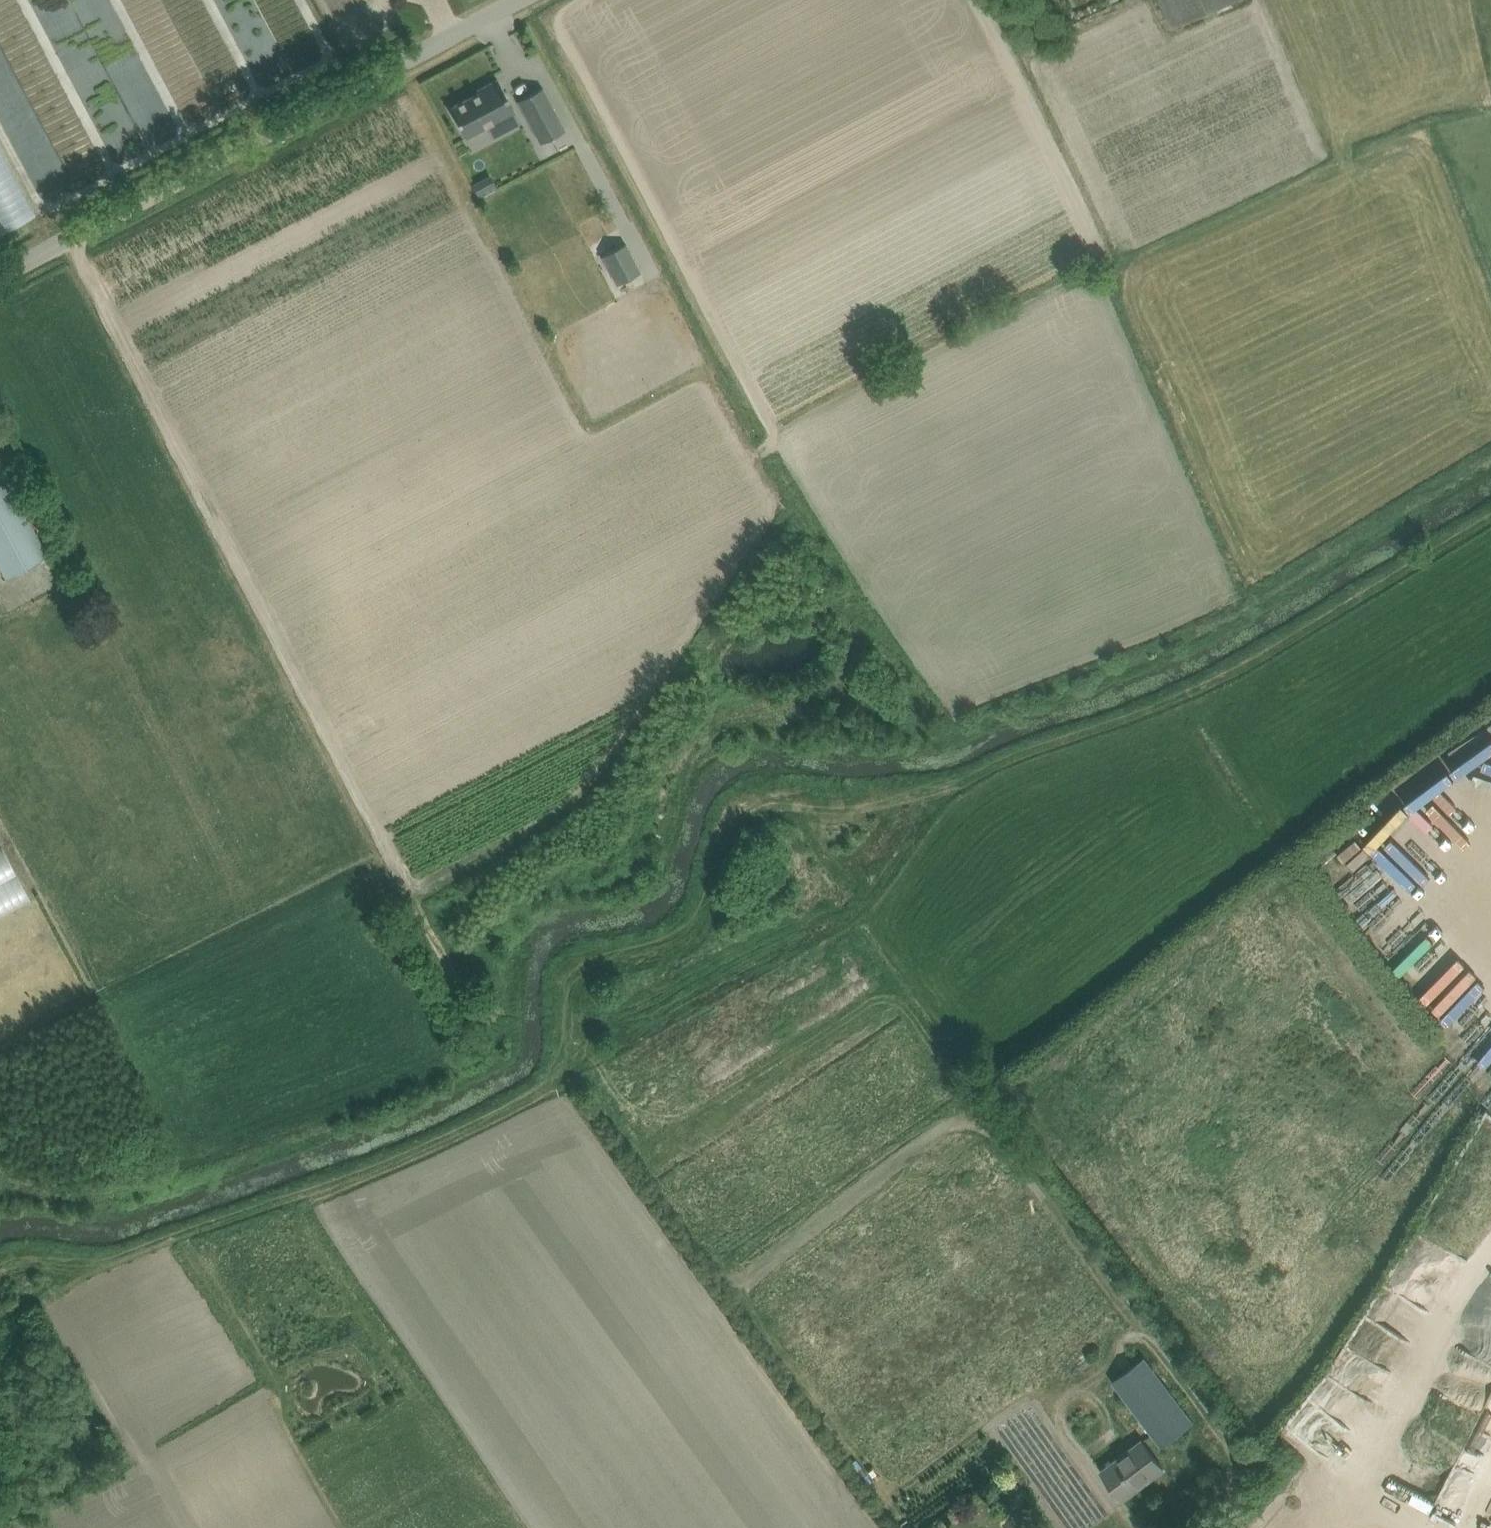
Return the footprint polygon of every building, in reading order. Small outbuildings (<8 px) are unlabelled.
[(1172,27),(1235,0),(1160,0),(1172,27)] [(467,137),(515,111),(497,78),(477,89),(478,92),(451,107),(467,137)] [(564,129),(542,88),(519,101),(541,141),(564,129)] [(49,219),(0,114),(0,242),(49,219)] [(601,255),(616,284),(641,272),(626,243),(601,255)] [(47,555),(48,555),(41,542),(9,480),(0,484),(0,565),(6,577),(47,555)] [(1470,762),(1478,778),(1490,772),(1490,752),(1470,762)] [(1418,795),(1433,819),(1443,812),(1438,805),(1470,785),(1459,769),(1418,795)] [(1447,801),(1439,808),(1471,845),(1479,838),(1447,801)] [(1374,831),(1385,846),(1392,841),(1406,861),(1431,844),(1444,864),(1454,857),(1417,802),(1374,831)] [(1364,843),(1346,859),(1361,875),(1379,859),(1364,843)] [(1391,846),(1382,854),(1412,888),(1421,880),(1391,846)] [(1365,921),(1407,896),(1400,885),(1358,909),(1365,921)] [(1406,968),(1444,938),(1438,930),(1400,960),(1406,968)] [(1112,1382),(1161,1445),(1193,1421),(1145,1357),(1112,1382)] [(1142,1439),(1102,1470),(1123,1499),(1163,1468),(1142,1439)] [(1453,1486),(1446,1503),(1459,1508),(1466,1491),(1453,1486)]
